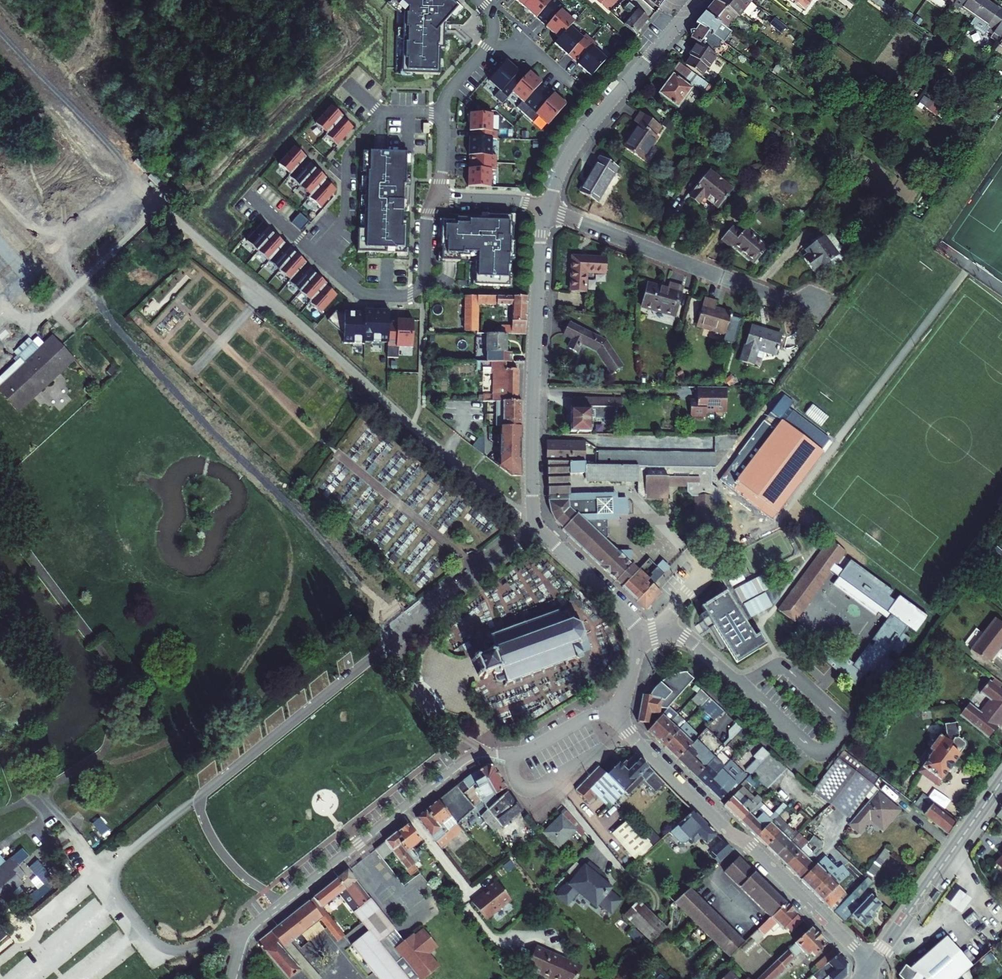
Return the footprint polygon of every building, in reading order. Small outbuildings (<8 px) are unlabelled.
[(392,74),(437,75),(438,30),(436,30),(437,21),(438,20),(441,23),(454,7),(446,0),(387,0),(384,3),(394,12),(392,74)] [(540,22),(559,1),(557,0),(525,0),(520,6),(523,8),(523,11),(526,13),(528,13),(535,19),(535,18),(540,22)] [(609,13),(621,0),(595,0),(609,13)] [(660,9),(667,0),(649,0),(660,9)] [(730,28),(740,14),(721,0),(717,0),(707,12),(730,28)] [(754,0),(721,0),(740,14),(741,14),(743,12),(746,12),(754,0)] [(806,10),(813,0),(793,0),(806,10)] [(978,10),(986,0),(964,0),(978,10)] [(999,0),(986,0),(978,10),(972,19),(986,29),(992,20),(1001,27),(1001,2),(999,0)] [(559,1),(540,22),(544,26),(544,27),(556,37),(567,24),(572,19),(560,9),(564,6),(559,1)] [(624,27),(636,38),(649,22),(637,11),(628,5),(624,10),(632,17),(624,27)] [(730,28),(707,12),(698,22),(701,24),(704,26),(727,42),(735,31),(730,28)] [(567,55),(572,59),(590,39),(584,33),(581,37),(567,24),(556,37),(551,42),(566,55),(567,55)] [(699,39),(718,52),(720,53),(723,48),(729,51),(732,46),(727,42),(704,26),(701,30),(698,28),(697,27),(692,28),(693,33),(692,35),(699,39)] [(590,39),(572,59),(576,63),(576,64),(590,76),(605,58),(592,47),(595,44),(590,39)] [(718,52),(699,39),(690,52),(692,53),(686,62),(701,73),(707,64),(709,65),(718,52)] [(493,92),(501,99),(511,88),(523,74),(517,69),(505,58),(488,77),(499,86),(493,92)] [(694,70),(679,59),(671,69),(675,73),(660,91),(679,106),(698,80),(691,75),(694,70)] [(515,103),(524,110),(546,85),(540,80),(540,79),(528,69),(523,74),(511,88),(521,97),(515,103)] [(909,85),(901,79),(897,85),(905,91),(909,85)] [(551,90),(546,85),(524,110),(531,117),(537,111),(547,120),(565,101),(563,100),(563,97),(560,95),(558,95),(552,90),(551,90)] [(318,120),(329,130),(344,114),(345,112),(334,102),(318,120)] [(470,127),(470,133),(496,134),(497,126),(492,126),(492,109),(470,108),(470,111),(468,112),(468,116),(469,118),(469,127),(470,127)] [(657,131),(663,122),(642,108),(636,118),(641,121),(626,144),(644,156),(659,132),(657,131)] [(328,131),(339,141),(355,124),(344,114),(329,130),(328,131)] [(469,151),(469,157),(491,158),(491,150),(496,150),(496,134),(470,133),(469,133),(468,151),(469,151)] [(282,160),(293,170),(307,155),(308,153),(297,143),(282,160)] [(362,147),(359,248),(408,249),(409,217),(404,217),(405,181),(407,181),(408,148),(362,147)] [(581,188),(598,199),(619,163),(602,153),(581,188)] [(291,172),(302,182),(318,165),(307,155),(293,170),(291,172)] [(491,158),(469,157),(469,164),(468,164),(468,181),(491,182),(491,165),(496,165),(496,158),(491,158)] [(302,182),(313,191),(327,176),(328,174),(318,165),(302,182)] [(729,195),(728,194),(734,185),(712,168),(697,187),(698,188),(693,194),(701,201),(706,194),(719,205),(725,197),(726,198),(729,195)] [(311,193),(323,203),(338,186),(327,176),(313,191),(311,193)] [(294,218),(303,226),(312,216),(303,208),(294,218)] [(458,275),(458,279),(511,281),(510,269),(512,269),(512,246),(513,246),(514,218),(512,218),(513,210),(444,208),(442,255),(469,256),(469,275),(458,275)] [(250,236),(261,246),(277,228),(266,218),(250,236)] [(768,248),(748,229),(743,234),(734,227),(724,239),(733,248),(736,245),(755,262),(768,248)] [(261,246),(272,255),(288,238),(277,228),(261,246)] [(806,257),(817,271),(841,253),(839,251),(843,248),(844,246),(844,244),(843,242),(833,230),(826,235),(826,234),(808,247),(811,252),(806,257)] [(272,255),(283,265),(298,247),(288,238),(272,255)] [(283,265),(294,274),(308,258),(309,257),(298,247),(283,265)] [(574,292),(588,293),(588,271),(608,272),(609,258),(574,257),(574,292)] [(292,276),(303,286),(319,268),(308,258),(294,274),(292,276)] [(303,286),(314,295),(328,279),(329,277),(319,268),(303,286)] [(312,297),(324,306),(339,289),(328,279),(314,295),(312,297)] [(671,288),(652,284),(646,306),(679,314),(687,286),(672,283),(671,288)] [(502,326),(503,333),(508,332),(528,332),(530,294),(466,295),(465,331),(479,331),(479,304),(513,303),(512,325),(502,326)] [(720,298),(708,295),(699,325),(708,327),(708,326),(725,330),(723,336),(737,340),(744,317),(734,314),(735,310),(718,305),(720,298)] [(390,313),(391,303),(374,303),(374,305),(346,305),(346,306),(346,310),(340,310),(340,306),(338,304),(330,312),(347,327),(346,336),(367,336),(367,334),(390,335),(390,313)] [(399,313),(390,313),(390,335),(390,350),(400,350),(400,340),(415,340),(415,312),(399,312),(399,313)] [(579,349),(584,340),(597,347),(610,371),(622,365),(608,337),(571,319),(565,330),(575,335),(570,344),(579,349)] [(785,334),(754,325),(744,361),(757,364),(759,356),(766,358),(768,351),(779,354),(785,334)] [(49,341),(42,334),(28,347),(30,349),(3,374),(28,401),(83,350),(62,328),(49,341)] [(26,345),(28,347),(42,334),(41,332),(38,329),(24,342),(26,345)] [(507,351),(508,332),(503,333),(490,333),(489,361),(492,361),(508,361),(513,361),(513,351),(507,351)] [(759,356),(757,364),(764,366),(766,358),(759,356)] [(508,361),(492,361),(492,367),(496,367),(496,376),(499,376),(498,400),(518,400),(519,368),(507,367),(508,361)] [(729,384),(700,383),(699,391),(699,397),(697,397),(693,397),(692,413),(708,413),(708,408),(728,408),(729,384)] [(766,416),(720,476),(734,487),(739,480),(778,509),(824,448),(822,446),(830,435),(826,432),(789,404),(794,398),(785,391),(771,409),(773,411),(768,418),(766,416)] [(614,395),(575,393),(574,427),(594,427),(595,414),(607,415),(606,417),(613,417),(614,395)] [(617,395),(575,393),(614,395),(613,417),(620,418),(621,403),(617,403),(617,395)] [(617,395),(617,403),(621,403),(626,403),(626,395),(617,395)] [(498,400),(497,426),(500,426),(500,434),(522,434),(524,405),(524,400),(520,400),(518,400),(498,400)] [(719,451),(624,447),(624,454),(640,454),(640,463),(714,465),(717,465),(740,434),(720,433),(719,451)] [(522,434),(500,434),(498,466),(509,475),(520,475),(522,434)] [(589,438),(551,436),(551,457),(589,458),(589,438)] [(607,462),(640,463),(640,454),(624,454),(624,447),(607,447),(607,462)] [(713,481),(714,465),(640,463),(607,462),(603,462),(593,461),(589,461),(589,458),(551,457),(552,498),(558,514),(567,522),(566,523),(619,576),(620,575),(626,580),(641,566),(635,560),(620,545),(609,534),(612,531),(611,510),(600,510),(600,495),(572,495),(572,490),(573,490),(574,469),(589,469),(589,474),(592,478),(641,479),(640,490),(645,496),(648,496),(648,495),(671,496),(671,481),(690,482),(689,489),(696,495),(695,520),(716,521),(716,502),(719,502),(720,486),(713,481)] [(572,490),(572,495),(600,495),(600,510),(611,510),(611,517),(620,517),(620,512),(630,511),(630,495),(620,495),(620,490),(589,490),(573,490),(572,490)] [(832,534),(779,604),(796,617),(834,568),(842,574),(837,580),(878,611),(880,609),(888,615),(873,636),(876,638),(873,642),(870,640),(855,660),(853,662),(866,672),(869,668),(881,677),(895,659),(888,653),(892,647),(900,652),(912,636),(905,631),(909,624),(917,630),(929,613),(901,592),(897,597),(891,594),(896,588),(853,555),(845,566),(839,561),(849,547),(832,534)] [(620,545),(635,560),(635,545),(620,545)] [(653,554),(647,559),(651,563),(657,557),(653,554)] [(660,561),(667,568),(673,563),(666,556),(660,561)] [(663,587),(656,580),(654,581),(650,577),(653,574),(642,564),(641,566),(626,580),(625,582),(640,596),(647,604),(648,603),(649,604),(652,604),(654,602),(654,598),(653,598),(663,587)] [(730,586),(705,602),(712,613),(713,612),(719,621),(717,622),(741,658),(763,645),(772,640),(765,628),(759,631),(755,624),(754,625),(739,602),(740,602),(730,586)] [(560,607),(552,610),(552,608),(549,609),(550,611),(543,613),(543,611),(540,612),(541,614),(530,618),(529,616),(526,617),(527,619),(518,622),(517,620),(515,621),(516,623),(508,626),(506,624),(497,627),(497,629),(493,631),(489,630),(489,632),(492,633),(492,635),(487,637),(485,640),(486,643),(489,645),(476,649),(477,653),(474,654),(475,656),(478,655),(483,668),(480,669),(480,672),(484,671),(484,674),(488,673),(487,670),(494,667),(495,669),(497,671),(496,673),(497,676),(500,677),(506,676),(507,677),(505,680),(508,680),(510,677),(514,675),(515,678),(524,675),(524,672),(533,669),(534,672),(536,671),(535,669),(544,666),(544,668),(547,667),(546,665),(555,662),(555,664),(558,663),(557,661),(566,658),(567,660),(569,659),(569,657),(578,654),(580,656),(582,654),(591,651),(590,648),(594,646),(588,629),(585,628),(586,626),(585,623),(583,622),(585,620),(583,618),(581,620),(574,615),(575,614),(572,613),(570,607),(565,609),(563,607),(564,605),(561,604),(560,607)] [(719,621),(713,612),(712,613),(706,617),(712,625),(717,622),(719,621)] [(997,615),(972,648),(989,661),(1001,644),(1001,619),(997,615)] [(650,696),(643,695),(637,721),(649,723),(651,712),(659,714),(660,707),(667,708),(669,706),(695,678),(688,672),(689,672),(689,671),(687,672),(686,672),(674,675),(668,678),(664,680),(657,685),(655,688),(654,688),(650,696)] [(962,713),(991,735),(1000,723),(1001,725),(1001,685),(993,678),(984,690),(993,698),(984,710),(972,701),(962,713)] [(711,697),(702,689),(693,699),(702,707),(711,697)] [(717,703),(711,697),(702,707),(708,712),(717,703)] [(725,710),(717,703),(708,712),(715,720),(725,710)] [(655,738),(678,714),(669,706),(667,708),(647,730),(655,738)] [(686,722),(678,714),(655,738),(664,746),(685,724),(686,722)] [(735,738),(745,728),(738,722),(732,729),(732,736),(735,738)] [(698,738),(685,724),(664,746),(677,760),(698,738)] [(723,750),(728,746),(708,727),(698,738),(677,760),(696,778),(723,750)] [(939,738),(927,755),(930,758),(922,769),(923,770),(919,775),(935,786),(939,781),(940,782),(965,748),(965,745),(957,739),(953,741),(949,745),(939,738)] [(813,787),(830,801),(862,764),(843,749),(813,787)] [(696,778),(704,786),(732,758),(723,750),(696,778)] [(766,788),(788,765),(771,751),(750,773),(766,788)] [(704,786),(717,798),(744,770),(732,758),(704,786)] [(608,813),(636,785),(640,789),(644,784),(646,786),(649,783),(664,798),(670,792),(635,759),(627,766),(626,765),(621,769),(619,767),(607,779),(600,771),(577,794),(590,808),(597,801),(608,813)] [(862,764),(830,801),(847,816),(865,795),(870,799),(877,792),(879,790),(873,785),(879,777),(862,764)] [(490,814),(500,805),(496,799),(507,793),(494,772),(487,770),(470,780),(438,805),(457,828),(483,805),(489,815),(490,814)] [(747,799),(735,788),(721,802),(738,819),(755,801),(750,797),(747,799)] [(870,799),(847,822),(855,830),(868,818),(879,829),(897,812),(877,792),(870,799)] [(924,795),(916,805),(914,807),(949,835),(959,821),(924,795)] [(500,805),(490,814),(504,831),(524,814),(515,803),(513,804),(508,797),(500,805)] [(777,798),(765,811),(773,819),(777,814),(784,807),(786,806),(777,798)] [(738,819),(756,836),(773,819),(765,811),(755,801),(738,819)] [(457,828),(438,805),(427,814),(451,844),(456,839),(451,833),(457,828)] [(442,851),(451,844),(427,814),(418,820),(442,851)] [(483,821),(496,837),(504,831),(490,814),(489,815),(483,821)] [(580,831),(566,814),(560,819),(562,821),(545,837),(558,852),(575,836),(580,831)] [(756,836),(766,846),(785,826),(789,822),(792,819),(789,816),(785,821),(777,814),(773,819),(756,836)] [(707,847),(716,838),(693,816),(670,835),(681,846),(686,846),(691,842),(692,843),(698,838),(707,847)] [(612,838),(632,861),(649,846),(629,824),(612,838)] [(766,846),(776,855),(795,836),(785,826),(766,846)] [(95,850),(103,844),(92,828),(84,834),(95,850)] [(412,853),(421,845),(408,828),(399,835),(406,845),(402,848),(417,867),(421,864),(412,853)] [(451,833),(456,839),(462,834),(457,828),(451,833)] [(815,835),(809,829),(805,834),(811,840),(815,835)] [(398,834),(377,851),(384,861),(394,853),(413,878),(420,873),(416,868),(417,867),(402,848),(406,845),(399,835),(398,834)] [(776,855),(785,865),(805,846),(795,836),(776,855)] [(823,842),(817,837),(813,842),(821,848),(823,846),(821,844),(823,842)] [(2,907),(4,908),(9,903),(8,902),(17,894),(16,894),(11,888),(19,881),(23,878),(20,875),(26,869),(19,862),(31,852),(24,845),(0,866),(0,909),(2,907)] [(712,856),(720,866),(732,855),(723,845),(712,856)] [(649,846),(632,861),(635,866),(652,851),(649,846)] [(795,874),(809,860),(814,855),(805,846),(785,865),(795,874)] [(795,874),(811,891),(836,870),(830,862),(826,864),(822,858),(814,865),(809,860),(795,874)] [(32,880),(39,887),(29,896),(37,904),(60,882),(39,859),(31,867),(38,874),(32,880)] [(739,891),(754,876),(738,860),(723,875),(739,891)] [(601,875),(588,865),(583,871),(575,881),(568,890),(567,888),(565,890),(563,889),(557,896),(559,897),(557,899),(567,907),(578,895),(596,909),(599,905),(611,915),(620,904),(613,898),(614,897),(608,893),(610,891),(597,880),(601,875)] [(575,881),(583,871),(576,866),(567,874),(575,881)] [(844,871),(840,866),(836,870),(811,891),(832,911),(844,899),(840,895),(843,892),(832,880),(844,871)] [(268,953),(269,952),(291,978),(309,978),(281,943),(283,942),(288,948),(295,943),(322,922),(329,916),(324,910),(341,896),(364,924),(381,911),(350,872),(260,943),(268,953)] [(770,922),(785,907),(754,876),(739,891),(770,922)] [(832,911),(843,922),(851,914),(863,926),(871,919),(868,916),(872,912),(881,904),(865,889),(873,882),(867,877),(844,899),(832,911)] [(19,881),(11,888),(16,894),(24,887),(19,881)] [(486,922),(512,902),(496,883),(487,891),(488,893),(473,906),(486,922)] [(690,892),(675,907),(729,961),(744,946),(690,892)] [(969,900),(957,892),(947,906),(959,915),(969,900)] [(664,932),(638,903),(623,916),(649,946),(664,932)] [(978,906),(969,915),(975,920),(983,911),(978,906)] [(770,922),(758,933),(764,939),(776,928),(783,935),(786,931),(792,936),(804,925),(785,907),(770,922)] [(397,932),(381,911),(364,924),(364,925),(371,933),(372,933),(399,968),(407,962),(398,951),(388,939),(397,932)] [(329,916),(322,922),(339,945),(346,940),(329,916)] [(9,930),(0,920),(0,938),(9,930)] [(354,931),(347,937),(354,944),(361,938),(354,931)] [(371,933),(354,947),(380,978),(420,978),(422,978),(398,950),(398,951),(407,962),(399,968),(372,933),(371,933)] [(422,978),(430,978),(442,969),(432,956),(439,951),(436,947),(438,946),(429,935),(427,936),(424,933),(417,938),(416,936),(398,950),(422,978)] [(828,950),(811,933),(760,978),(778,978),(804,957),(808,962),(811,959),(814,963),(828,950)] [(916,978),(959,978),(978,961),(950,933),(916,966),(921,971),(916,978)] [(309,978),(323,978),(295,943),(288,948),(283,942),(281,943),(309,978)] [(536,949),(527,970),(547,978),(577,978),(582,970),(536,949)] [(818,976),(838,960),(833,954),(813,971),(818,976)] [(818,976),(814,978),(847,978),(847,968),(838,960),(818,976)] [(910,978),(916,978),(921,971),(916,966),(912,963),(904,974),(910,978)]
